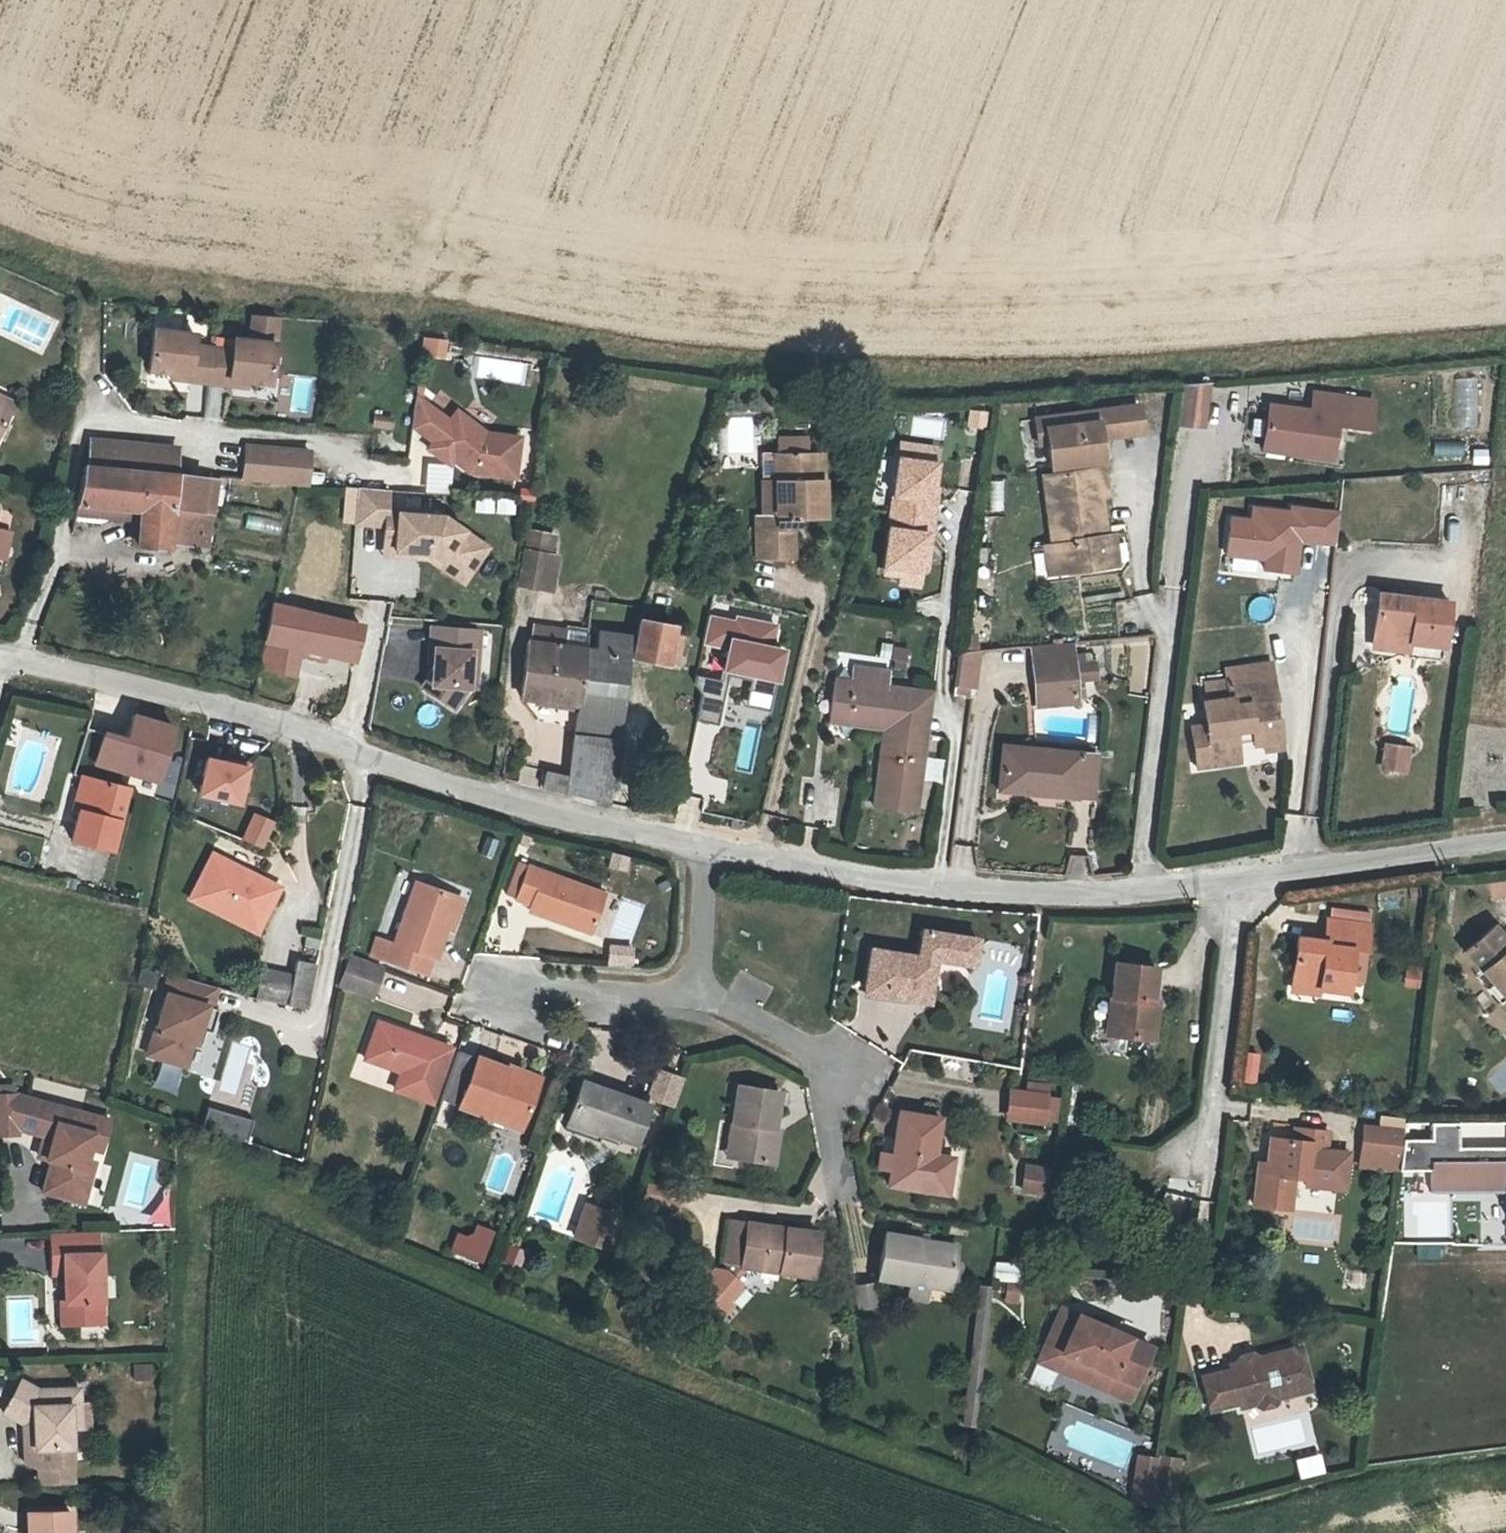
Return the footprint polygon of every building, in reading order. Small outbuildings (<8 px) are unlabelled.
[(255,339),(279,342),(281,342),(284,313),(259,312),(255,339)] [(153,367),(176,370),(193,372),(192,378),(213,381),(234,384),(235,378),(252,380),(274,383),(279,342),(255,339),(239,337),(237,348),(217,345),(198,342),(199,332),(159,326),(153,367)] [(445,358),(447,340),(423,337),(421,355),(445,358)] [(193,372),(176,370),(175,376),(192,378),(193,372)] [(251,386),(252,380),(235,378),(234,384),(251,386)] [(1455,378),(1455,428),(1478,428),(1478,378),(1455,378)] [(1218,381),(1193,383),(1187,422),(1211,425),(1218,381)] [(418,422),(432,436),(456,412),(424,383),(418,422)] [(10,401),(14,393),(0,387),(0,396),(10,401)] [(10,401),(0,396),(0,424),(10,401)] [(1376,401),(1317,396),(1316,414),(1274,411),(1272,446),(1302,448),(1301,457),(1338,459),(1340,429),(1373,431),(1376,401)] [(456,412),(432,436),(438,443),(443,439),(473,469),(520,475),(526,433),(492,429),(465,403),(456,412)] [(1064,469),(1115,464),(1113,440),(1156,436),(1153,409),(1049,419),(1052,445),(1061,444),(1064,469)] [(985,428),(985,412),(969,411),(968,428),(985,428)] [(158,478),(157,490),(155,516),(188,519),(189,514),(211,515),(219,459),(222,439),(193,437),(192,441),(107,435),(103,434),(96,473),(93,492),(123,494),(128,490),(128,488),(129,476),(158,478)] [(248,441),(246,473),(255,473),(276,475),(279,444),(248,441)] [(899,442),(898,457),(925,460),(936,462),(938,447),(899,442)] [(1434,443),(1434,456),(1462,456),(1463,444),(1434,443)] [(309,446),(279,444),(276,475),(306,477),(309,446)] [(1302,448),(1272,446),(1271,454),(1301,457),(1302,448)] [(766,526),(764,556),(799,557),(801,528),(796,528),(796,513),(802,513),(806,518),(829,518),(832,480),(822,479),(823,456),(787,454),(787,469),(786,495),(771,494),(769,526),(766,526)] [(917,514),(925,460),(898,457),(890,511),(917,514)] [(936,462),(925,460),(917,514),(934,517),(936,500),(931,499),(933,486),(936,462)] [(1065,477),(1116,472),(1115,464),(1064,469),(1065,477)] [(770,494),(771,494),(786,495),(787,469),(771,468),(770,494)] [(1119,497),(1116,472),(1065,477),(1058,478),(1066,548),(1069,573),(1120,567),(1117,540),(1112,498),(1119,497)] [(128,488),(157,490),(158,478),(129,476),(128,488)] [(1004,481),(990,481),(990,511),(1004,511),(1004,481)] [(432,549),(431,516),(432,510),(390,507),(392,485),(361,483),(358,520),(388,522),(386,546),(432,549)] [(474,499),(473,513),(514,514),(515,500),(474,499)] [(445,512),(432,510),(431,516),(444,526),(450,516),(445,512)] [(907,568),(917,514),(890,511),(883,565),(901,567),(907,568)] [(931,534),(934,517),(917,514),(907,568),(921,570),(926,533),(931,534)] [(431,516),(432,549),(454,563),(462,547),(482,559),(493,540),(450,516),(444,526),(431,516)] [(534,530),(524,583),(554,588),(560,558),(556,557),(560,535),(534,530)] [(1117,540),(1120,567),(1128,566),(1125,539),(1117,540)] [(386,546),(385,552),(432,556),(471,579),(482,559),(462,547),(454,563),(432,549),(386,546)] [(1069,573),(1066,548),(1057,549),(1060,574),(1069,573)] [(907,568),(901,567),(899,582),(919,585),(921,570),(907,568)] [(1379,596),(1374,639),(1408,644),(1408,646),(1442,650),(1448,604),(1379,596)] [(275,602),(266,637),(301,645),(357,658),(366,623),(275,602)] [(723,670),(751,674),(747,703),(773,707),(782,643),(775,642),(778,620),(708,610),(703,645),(726,649),(723,670)] [(380,650),(387,625),(366,620),(366,623),(357,658),(400,668),(403,655),(380,650)] [(433,680),(429,686),(455,704),(469,683),(472,648),(480,648),(482,626),(434,623),(431,658),(435,659),(434,668),(433,680)] [(595,652),(586,705),(628,713),(638,661),(685,669),(691,637),(681,635),(682,629),(647,623),(643,641),(607,636),(604,653),(595,652)] [(380,650),(403,655),(409,630),(387,625),(380,650)] [(541,626),(538,643),(595,652),(597,635),(541,626)] [(301,645),(266,637),(260,661),(295,670),(301,645)] [(903,654),(906,640),(892,638),(890,651),(903,654)] [(538,643),(536,643),(527,696),(586,705),(595,652),(538,643)] [(848,670),(885,678),(888,662),(851,655),(848,670)] [(1069,655),(1030,659),(1036,706),(1074,702),(1069,655)] [(979,659),(958,659),(954,688),(975,691),(979,659)] [(868,798),(889,678),(885,678),(848,670),(833,667),(824,710),(876,721),(862,796),(868,798)] [(433,680),(434,668),(424,683),(429,686),(433,680)] [(719,721),(723,678),(701,675),(697,719),(719,721)] [(912,683),(889,678),(868,798),(904,805),(917,736),(902,734),(912,683)] [(1237,744),(1237,739),(1236,731),(1253,728),(1253,737),(1254,744),(1279,741),(1277,719),(1273,718),(1271,704),(1275,703),(1273,679),(1228,684),(1230,700),(1205,702),(1207,725),(1193,726),(1196,755),(1233,751),(1233,745),(1237,744)] [(902,734),(917,736),(927,686),(912,683),(902,734)] [(628,713),(586,705),(582,733),(622,740),(628,713)] [(98,763),(160,782),(176,729),(137,717),(130,741),(107,734),(98,763)] [(736,769),(749,772),(761,722),(748,718),(736,769)] [(1236,731),(1237,739),(1253,737),(1253,728),(1236,731)] [(622,740),(582,733),(578,756),(618,762),(622,740)] [(1407,749),(1387,745),(1384,768),(1404,771),(1407,749)] [(997,747),(993,788),(1068,794),(1068,789),(1085,791),(1088,755),(997,747)] [(618,762),(578,756),(575,773),(548,764),(544,781),(573,788),(611,798),(618,762)] [(926,758),(924,781),(941,782),(943,759),(926,758)] [(252,770),(210,759),(201,796),(243,806),(252,770)] [(78,806),(88,808),(96,780),(86,777),(78,806)] [(88,808),(76,847),(110,857),(129,790),(96,780),(88,808)] [(274,823),(255,815),(244,839),(263,847),(274,823)] [(527,859),(524,867),(532,870),(535,863),(527,859)] [(214,862),(189,904),(253,941),(277,898),(214,862)] [(532,870),(524,867),(514,890),(523,894),(521,897),(558,911),(555,918),(595,933),(611,893),(535,863),(532,870)] [(442,925),(453,893),(414,880),(394,940),(389,939),(376,934),(369,952),(382,957),(421,970),(427,952),(433,954),(442,925)] [(453,893),(442,925),(448,927),(458,895),(453,893)] [(1316,990),(1316,994),(1344,997),(1344,995),(1346,972),(1348,954),(1363,955),(1365,928),(1323,924),(1321,945),(1293,942),(1289,988),(1316,990)] [(1497,924),(1467,948),(1495,983),(1505,997),(1505,935),(1497,924)] [(984,943),(932,931),(927,956),(880,945),(871,980),(902,987),(901,995),(932,1002),(942,960),(978,969),(984,943)] [(284,993),(302,996),(314,952),(296,947),(292,962),(284,993)] [(349,953),(340,982),(370,992),(379,964),(349,953)] [(284,993),(292,962),(263,954),(253,989),(284,993)] [(1119,997),(1115,1032),(1159,1036),(1163,1001),(1155,1000),(1158,967),(1114,963),(1111,996),(1119,997)] [(1405,964),(1403,985),(1419,987),(1421,966),(1405,964)] [(210,980),(162,969),(157,989),(159,990),(145,1051),(184,1060),(190,1036),(192,1036),(195,1022),(201,1024),(207,1025),(213,1001),(205,999),(210,980)] [(1361,973),(1346,972),(1344,995),(1355,996),(1359,993),(1361,973)] [(870,987),(901,995),(902,987),(871,980),(870,987)] [(1315,1001),(1316,994),(1316,990),(1289,988),(1287,998),(1315,1001)] [(1107,1031),(1115,1032),(1119,997),(1111,996),(1107,1031)] [(195,1022),(192,1036),(197,1037),(201,1024),(195,1022)] [(395,1070),(389,1088),(425,1101),(444,1048),(372,1024),(359,1059),(395,1070)] [(756,1079),(752,1114),(789,1118),(793,1084),(788,1083),(792,1046),(753,1041),(749,1078),(756,1079)] [(1017,1115),(1022,1090),(1028,1046),(1024,1071),(1017,1115)] [(24,1093),(31,1059),(10,1055),(2,1055),(4,1090),(24,1093)] [(42,1096),(40,1104),(44,1105),(41,1123),(35,1154),(63,1159),(71,1125),(74,1125),(76,1114),(78,1102),(80,1093),(91,1095),(96,1071),(31,1059),(24,1093),(42,1096)] [(485,1113),(519,1127),(537,1078),(511,1067),(508,1074),(468,1059),(450,1109),(482,1121),(485,1113)] [(154,1087),(175,1094),(183,1069),(161,1062),(154,1087)] [(676,1106),(685,1074),(657,1066),(647,1098),(676,1106)] [(942,1126),(945,1111),(954,1076),(913,1067),(904,1109),(892,1106),(889,1122),(901,1125),(897,1139),(956,1152),(961,1130),(942,1126)] [(1416,1091),(1414,1107),(1413,1115),(1412,1121),(1443,1122),(1442,1141),(1505,1143),(1505,1099),(1474,1093),(1474,1077),(1445,1076),(1445,1093),(1416,1091)] [(1309,1077),(1307,1089),(1324,1092),(1326,1080),(1309,1077)] [(745,1113),(752,1114),(756,1079),(749,1078),(745,1113)] [(1324,1092),(1307,1089),(1285,1085),(1280,1110),(1278,1118),(1270,1117),(1264,1150),(1300,1157),(1306,1125),(1319,1128),(1321,1116),(1335,1118),(1342,1083),(1326,1080),(1324,1092)] [(566,1119),(600,1132),(631,1143),(645,1106),(579,1082),(566,1119)] [(1022,1090),(1017,1115),(1045,1120),(1049,1095),(1022,1090)] [(80,1093),(78,1102),(89,1105),(91,1095),(80,1093)] [(1394,1103),(1375,1100),(1374,1108),(1393,1112),(1394,1103)] [(1414,1107),(1394,1103),(1393,1112),(1413,1115),(1414,1107)] [(1278,1118),(1280,1110),(1271,1108),(1270,1117),(1278,1118)] [(964,1116),(945,1111),(942,1126),(961,1130),(964,1116)] [(485,1113),(482,1121),(516,1133),(519,1127),(485,1113)] [(71,1125),(63,1159),(76,1161),(85,1116),(76,1114),(74,1125),(71,1125)] [(1335,1118),(1321,1116),(1319,1128),(1318,1131),(1333,1133),(1335,1118)] [(600,1132),(566,1119),(561,1131),(596,1143),(600,1132)] [(1401,1169),(1402,1120),(1361,1119),(1360,1168),(1401,1169)] [(1485,1171),(1463,1171),(1463,1195),(1485,1194),(1485,1171)] [(1485,1171),(1485,1194),(1493,1195),(1493,1171),(1485,1171)] [(742,1221),(757,1223),(761,1187),(762,1181),(746,1179),(742,1221)] [(644,1182),(643,1207),(682,1207),(682,1182),(644,1182)] [(800,1192),(761,1187),(757,1223),(760,1224),(829,1232),(834,1189),(801,1185),(800,1192)] [(1034,1188),(1015,1185),(1010,1207),(1030,1210),(1034,1188)] [(933,1237),(956,1242),(964,1205),(893,1189),(883,1232),(913,1239),(915,1233),(933,1237)] [(153,1195),(153,1223),(170,1222),(169,1195),(153,1195)] [(101,1291),(95,1221),(86,1222),(85,1199),(48,1201),(50,1244),(60,1244),(61,1270),(57,1271),(59,1293),(101,1291)] [(86,1222),(95,1221),(94,1199),(85,1199),(86,1222)] [(611,1216),(583,1206),(572,1238),(600,1247),(611,1216)] [(757,1223),(742,1221),(741,1227),(731,1226),(708,1258),(737,1279),(749,1262),(738,1254),(749,1239),(752,1241),(759,1231),(760,1224),(757,1223)] [(476,1222),(470,1235),(457,1230),(449,1251),(481,1264),(495,1230),(476,1222)] [(1300,1226),(1298,1236),(1328,1240),(1330,1230),(1300,1226)] [(933,1237),(915,1233),(913,1239),(910,1253),(928,1257),(931,1244),(933,1237)] [(882,1237),(859,1240),(862,1264),(885,1261),(882,1237)] [(931,1244),(955,1249),(956,1242),(933,1237),(931,1244)] [(521,1268),(530,1250),(511,1241),(503,1260),(521,1268)] [(959,1383),(972,1386),(997,1250),(983,1247),(959,1383)] [(1066,1251),(1062,1260),(1072,1264),(1081,1257),(1066,1251)] [(1072,1264),(1062,1260),(1050,1288),(1071,1298),(1064,1313),(1111,1334),(1118,1317),(1139,1326),(1155,1288),(1081,1257),(1072,1264)] [(856,1307),(874,1308),(876,1284),(857,1283),(856,1307)] [(1043,1305),(1064,1313),(1071,1298),(1050,1288),(1043,1305)] [(1284,1349),(1301,1345),(1298,1331),(1314,1328),(1307,1297),(1274,1304),(1271,1310),(1259,1303),(1247,1305),(1243,1312),(1237,1313),(1238,1318),(1208,1324),(1215,1358),(1245,1352),(1246,1357),(1261,1353),(1267,1358),(1279,1355),(1284,1349)] [(1139,1326),(1118,1317),(1111,1334),(1132,1343),(1139,1326)] [(70,1376),(79,1376),(78,1358),(35,1360),(22,1353),(5,1382),(21,1392),(34,1392),(36,1419),(72,1418),(71,1397),(70,1376)] [(133,1379),(151,1379),(151,1362),(133,1362),(133,1379)] [(80,1396),(79,1376),(70,1376),(71,1397),(80,1396)] [(72,1418),(36,1419),(37,1443),(73,1441),(72,1418)] [(67,1513),(71,1514),(70,1480),(29,1483),(30,1516),(33,1516),(34,1532),(68,1532),(67,1513)]
